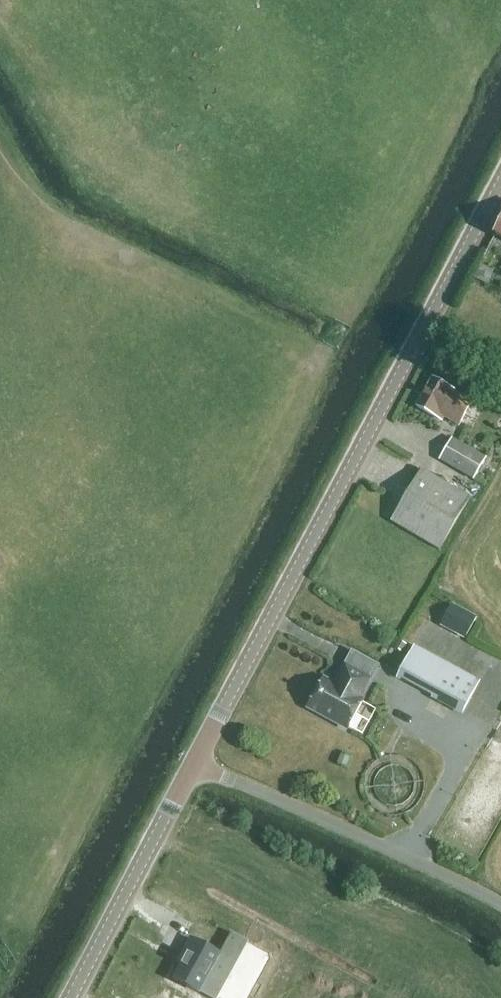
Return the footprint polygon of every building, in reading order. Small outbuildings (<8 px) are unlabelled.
[(500,270),(500,244),(500,243),(489,265),(500,270)] [(472,402),(457,394),(448,389),(448,388),(433,380),(417,408),(432,417),(433,416),(441,421),(443,417),(459,426),(466,413),(472,402)] [(459,441),(452,437),(439,460),(473,480),(487,457),(459,441)] [(469,499),(422,471),(391,522),(439,550),(469,499)] [(453,605),(442,625),(466,638),(477,618),(453,605)] [(414,647),(397,678),(399,679),(401,677),(435,696),(434,699),(462,714),(479,683),(414,647)] [(352,652),(333,687),(322,681),(308,708),(347,729),(363,700),(360,698),(378,666),(352,652)] [(347,760),(335,754),(331,762),(343,768),(347,760)] [(185,958),(173,980),(199,994),(217,960),(237,970),(245,955),(222,942),(216,953),(190,939),(181,956),(185,958)]
